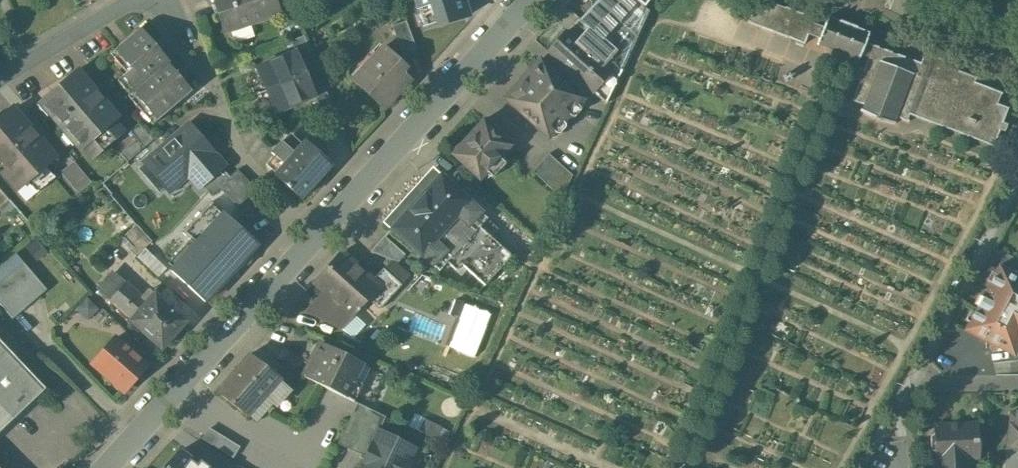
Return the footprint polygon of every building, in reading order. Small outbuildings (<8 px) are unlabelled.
[(224,31),(280,13),(276,0),(213,0),(224,31)] [(425,29),(468,15),(463,0),(416,0),(425,29)] [(579,20),(599,40),(601,37),(593,29),(621,0),(597,0),(579,20)] [(635,0),(621,0),(593,29),(601,37),(611,47),(604,56),(619,70),(647,10),(641,4),(635,0)] [(818,37),(822,26),(811,22),(813,16),(771,0),(754,0),(746,22),(804,44),(807,33),(818,37)] [(847,23),(826,16),(822,26),(818,37),(816,43),(837,51),(857,57),(859,53),(864,40),(866,38),(868,31),(847,23)] [(405,20),(391,25),(402,55),(417,50),(405,20)] [(133,90),(131,91),(156,120),(191,90),(183,79),(184,79),(177,70),(175,71),(168,62),(170,61),(161,51),(162,50),(155,41),(154,42),(140,27),(110,53),(126,72),(121,76),(133,90)] [(615,78),(563,30),(547,50),(588,87),(604,102),(615,78)] [(295,50),(297,55),(309,51),(303,36),(291,41),(295,50)] [(873,44),(864,40),(859,53),(867,57),(873,44)] [(918,62),(873,44),(867,57),(863,67),(859,65),(854,79),(858,81),(851,100),(862,104),(858,110),(872,118),(894,123),(894,116),(907,121),(910,114),(927,66),(918,62)] [(403,66),(382,46),(351,77),(381,107),(407,81),(397,72),(403,66)] [(295,50),(255,67),(265,90),(305,73),(297,55),(295,50)] [(588,87),(547,50),(530,70),(527,68),(518,78),(520,80),(505,97),(547,134),(588,87)] [(923,51),(918,62),(927,66),(910,114),(993,145),(1007,106),(997,102),(1001,91),(973,81),(975,76),(948,66),(950,61),(923,51)] [(117,117),(76,69),(43,99),(49,106),(49,112),(80,149),(83,146),(93,157),(123,131),(113,120),(117,117)] [(305,73),(265,90),(275,112),(314,96),(312,91),(305,73)] [(323,86),(312,91),(314,96),(319,106),(330,101),(323,86)] [(12,108),(0,118),(0,159),(7,168),(3,172),(17,188),(26,180),(37,192),(55,177),(44,164),(54,156),(12,108)] [(509,144),(481,119),(462,142),(459,141),(453,147),(454,150),(451,153),(478,178),(485,170),(498,156),(509,144)] [(136,138),(119,153),(127,161),(152,139),(138,123),(129,130),(136,138)] [(199,187),(201,184),(222,167),(223,165),(212,152),(189,124),(151,157),(172,181),(185,170),(199,187)] [(305,140),(293,152),(281,141),(271,152),(284,163),(274,173),(300,197),(331,164),(305,140)] [(570,174),(548,152),(532,170),(561,196),(570,174)] [(498,156),(485,170),(491,177),(505,162),(498,156)] [(64,170),(80,187),(91,177),(74,160),(64,170)] [(211,195),(219,187),(230,176),(222,167),(201,184),(211,195)] [(384,220),(392,227),(440,175),(432,168),(384,220)] [(255,189),(237,170),(230,176),(219,187),(237,206),(255,189)] [(468,200),(440,175),(392,227),(420,253),(427,245),(468,200)] [(9,199),(0,189),(0,207),(9,199)] [(485,217),(468,200),(427,245),(460,273),(465,268),(483,284),(493,273),(510,254),(478,225),(485,217)] [(182,232),(196,244),(224,213),(211,201),(182,232)] [(196,244),(172,270),(205,300),(243,258),(248,262),(259,242),(247,225),(242,230),(224,213),(196,244)] [(403,253),(384,235),(369,250),(396,260),(403,253)] [(372,279),(343,253),(315,283),(322,290),(349,314),(367,295),(377,284),(372,279)] [(519,263),(510,254),(493,273),(503,281),(519,263)] [(23,262),(11,272),(34,299),(47,289),(23,262)] [(997,265),(963,329),(989,343),(990,339),(1014,351),(1017,343),(1017,276),(997,265)] [(377,284),(367,295),(380,307),(400,284),(383,267),(372,279),(377,284)] [(0,281),(0,304),(12,318),(34,299),(11,272),(0,281)] [(109,300),(131,319),(147,301),(125,281),(124,282),(118,276),(103,293),(110,299),(109,300)] [(349,314),(322,290),(312,312),(339,325),(349,314)] [(186,320),(154,293),(147,301),(131,319),(130,320),(161,348),(186,320)] [(487,312),(454,300),(449,314),(450,314),(467,321),(456,349),(474,356),(491,314),(487,312),(487,314),(487,312)] [(115,337),(92,363),(123,391),(146,365),(115,337)] [(44,387),(0,340),(0,430),(44,387)] [(360,363),(318,343),(302,376),(353,399),(362,382),(353,378),(360,363)] [(281,379),(249,353),(215,391),(247,416),(249,414),(252,417),(269,398),(277,404),(289,390),(279,381),(281,379)] [(385,415),(356,401),(336,442),(365,455),(377,429),(385,415)] [(1016,412),(1015,424),(1009,423),(1004,467),(1017,467),(1017,412),(1016,412)] [(976,423),(932,425),(934,459),(937,459),(962,457),(977,457),(976,423)] [(235,454),(241,443),(209,426),(203,438),(235,454)] [(377,429),(365,455),(358,467),(407,467),(410,462),(407,460),(414,447),(377,429)] [(181,450),(165,467),(210,467),(200,460),(198,464),(181,450)] [(937,459),(937,467),(962,467),(962,457),(937,459)]
